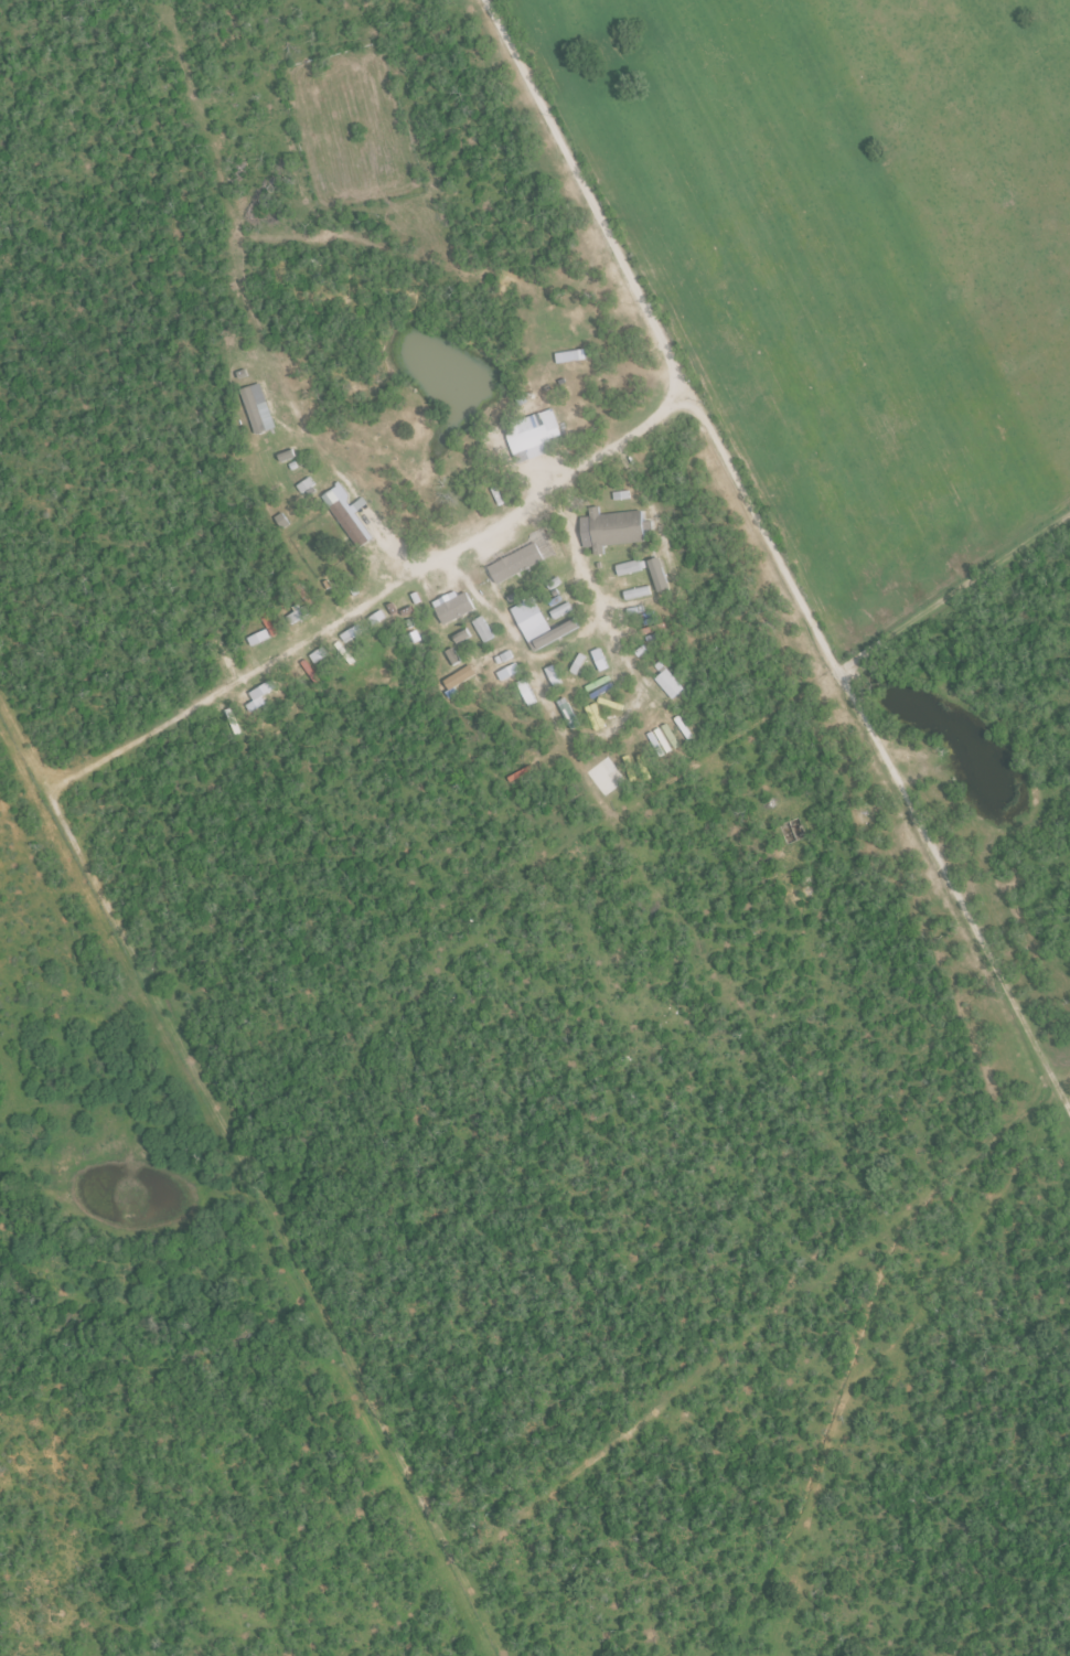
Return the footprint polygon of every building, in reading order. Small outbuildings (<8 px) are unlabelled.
[(509,438),(513,453),(548,444),(544,429),(509,438)] [(367,542),(339,504),(330,510),(358,549),(367,542)] [(583,550),(645,544),(642,513),(599,517),(598,509),(588,510),(589,519),(581,520),(583,550)] [(488,568),(496,585),(544,563),(535,546),(488,568)] [(435,609),(442,627),(474,612),(466,595),(435,609)] [(493,639),(481,619),(471,626),(484,645),(493,639)]
